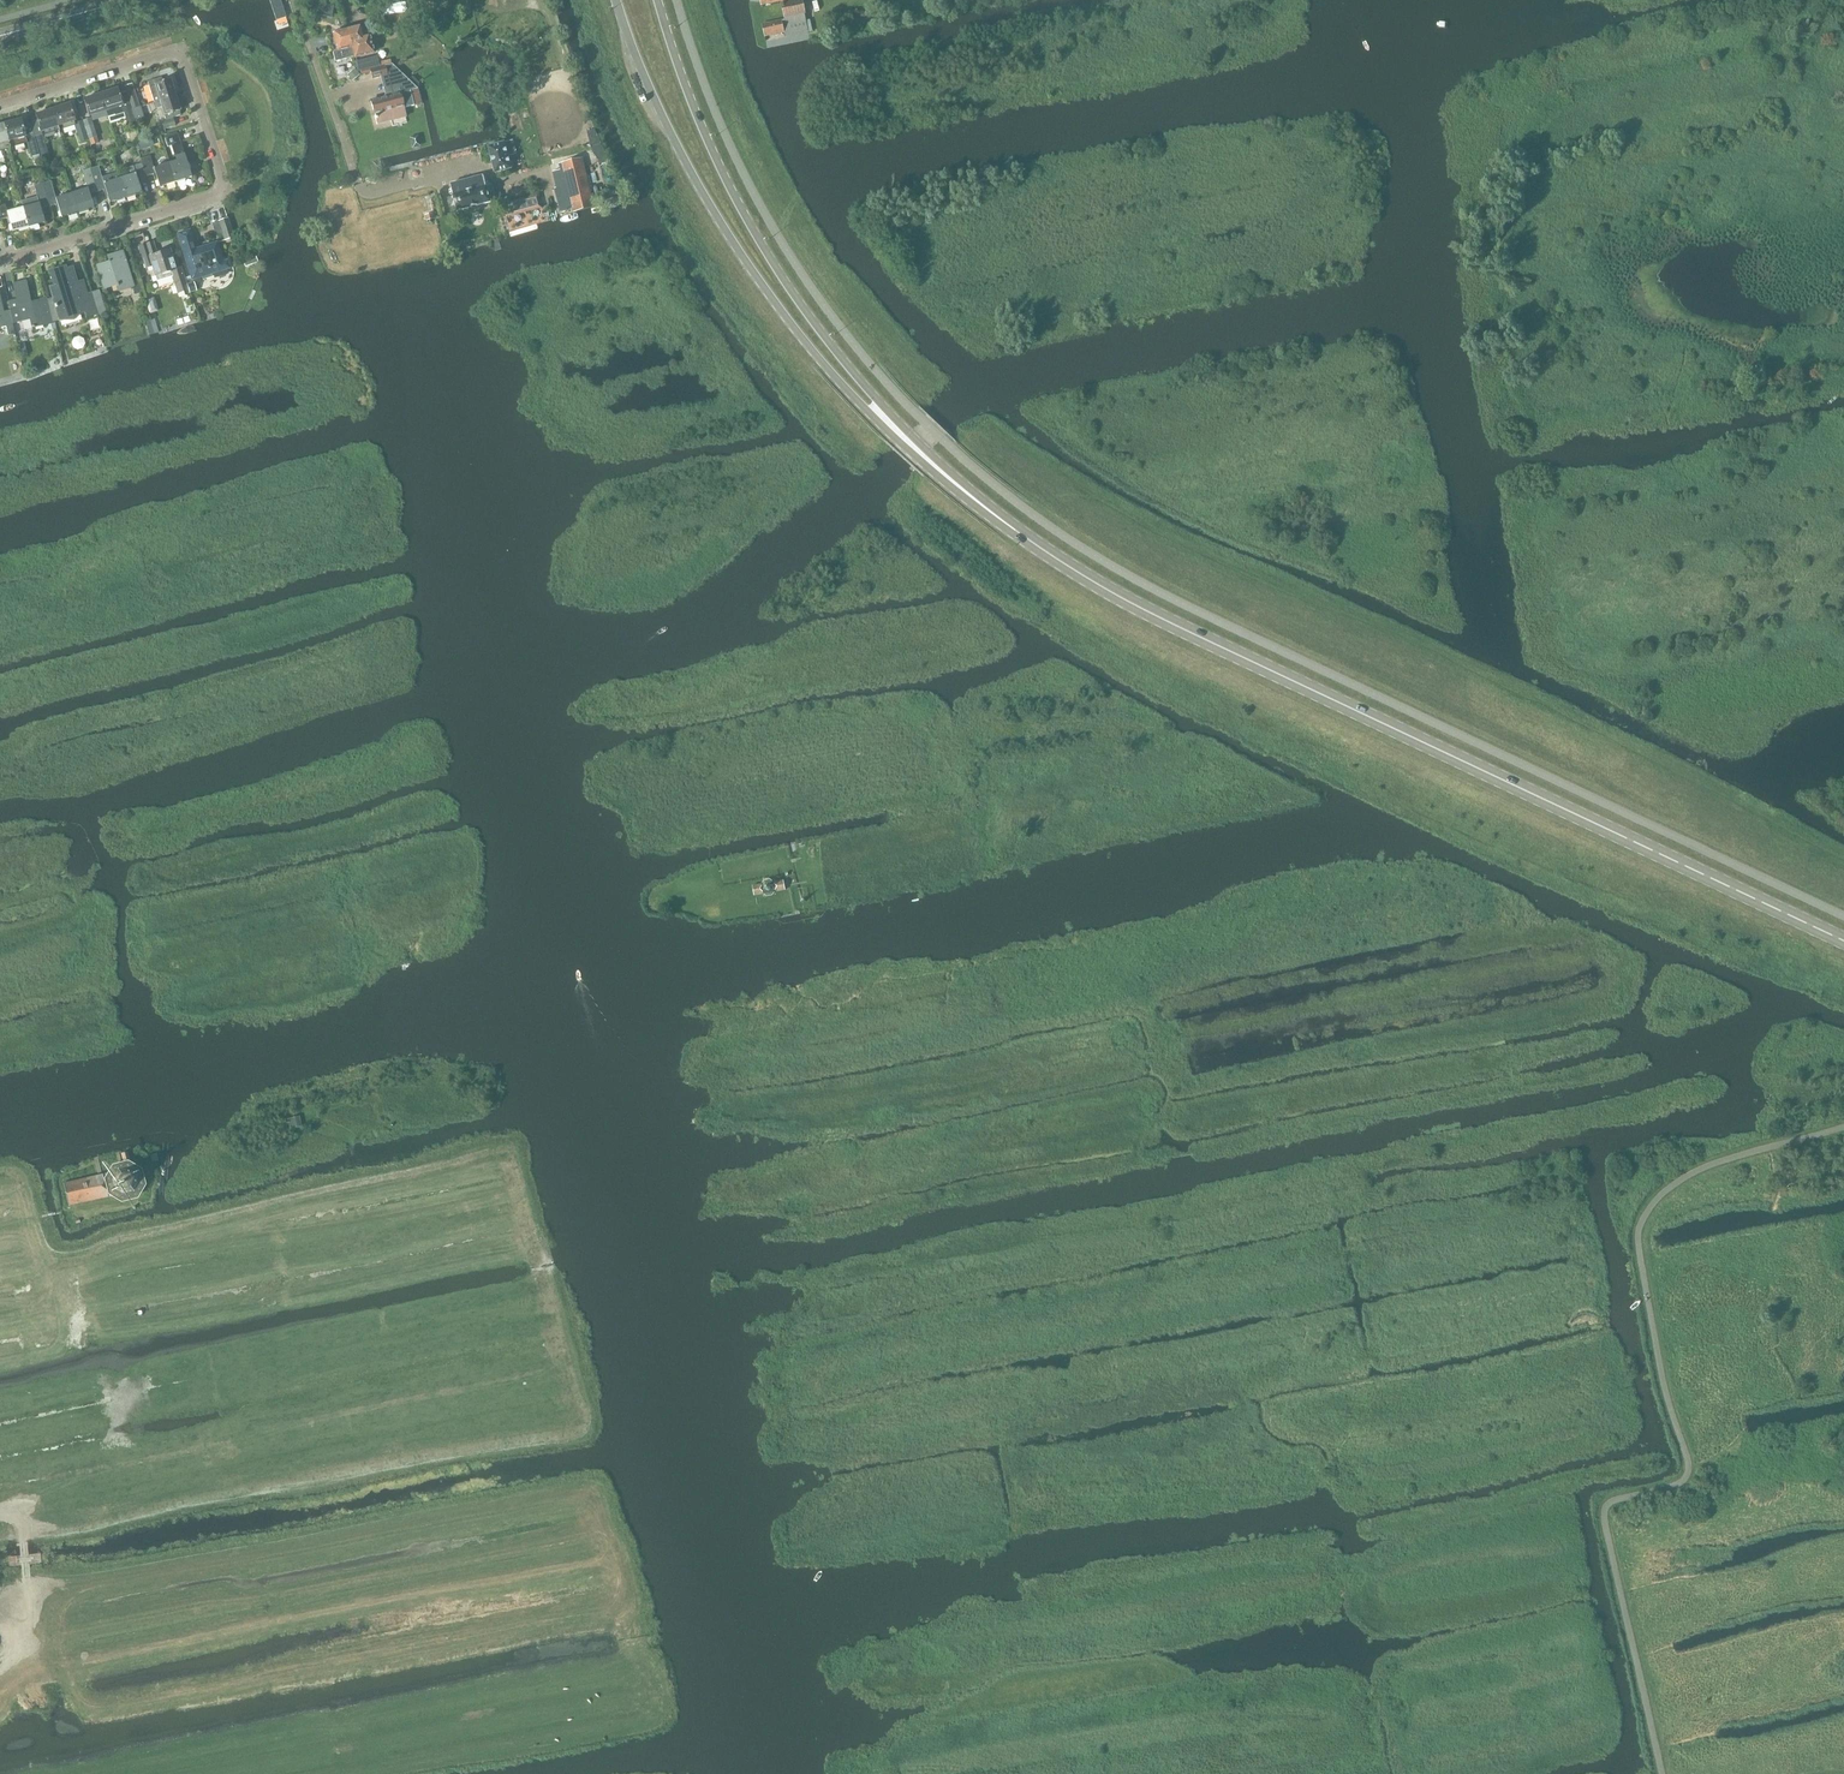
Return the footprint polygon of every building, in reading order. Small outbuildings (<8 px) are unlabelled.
[(288,21),(281,0),(266,0),(275,26),(288,21)] [(310,12),(331,17),(334,5),(312,0),(310,12)] [(806,20),(805,14),(806,14),(803,0),(793,0),(788,1),(788,0),(760,0),(762,7),(781,3),(785,19),(762,24),(764,36),(784,32),(785,36),(814,30),(812,19),(806,20)] [(353,55),(353,58),(373,53),(369,35),(363,36),(361,26),(359,27),(357,26),(354,26),(353,28),(347,30),(353,55)] [(347,56),(353,55),(347,30),(341,31),(339,30),(336,31),(335,32),(333,33),(337,50),(345,48),(347,56)] [(360,58),(363,70),(379,66),(376,54),(360,58)] [(389,112),(403,108),(414,105),(410,91),(417,89),(392,64),(370,69),(372,79),(386,75),(391,94),(371,100),(377,124),(392,120),(389,112)] [(353,67),(347,74),(354,80),(360,74),(353,67)] [(157,108),(162,107),(160,100),(175,95),(170,79),(162,82),(161,78),(148,82),(157,108)] [(101,94),(106,110),(108,116),(115,114),(115,115),(124,113),(129,130),(131,129),(132,132),(138,131),(137,127),(131,105),(123,108),(117,89),(101,94)] [(89,116),(106,110),(101,94),(84,99),(89,116)] [(128,97),(132,109),(139,107),(135,95),(128,97)] [(160,100),(162,107),(165,115),(167,121),(162,123),(164,129),(176,126),(174,119),(173,119),(173,116),(181,114),(180,111),(180,110),(175,95),(160,100)] [(69,104),(53,109),(58,129),(75,124),(80,142),(89,139),(83,121),(75,123),(69,104)] [(37,120),(30,123),(34,136),(35,136),(42,160),(49,158),(42,135),(58,129),(53,109),(36,115),(37,120)] [(92,118),(83,121),(89,139),(90,139),(97,136),(92,118)] [(4,124),(10,147),(27,143),(33,163),(40,161),(33,137),(34,136),(30,123),(22,125),(21,119),(4,124)] [(10,147),(4,124),(0,125),(0,143),(1,143),(2,148),(2,149),(3,149),(10,147)] [(607,157),(599,137),(595,138),(592,132),(589,133),(599,160),(607,157)] [(176,161),(169,163),(175,182),(191,177),(186,158),(177,133),(164,138),(167,146),(171,145),(176,161)] [(509,155),(516,153),(513,139),(505,140),(509,155)] [(146,141),(139,144),(141,151),(148,148),(146,141)] [(489,147),(495,173),(512,169),(505,142),(489,147)] [(141,158),(142,163),(146,176),(155,173),(159,187),(175,182),(169,163),(154,167),(150,155),(141,158)] [(562,163),(574,212),(594,207),(583,158),(562,163)] [(127,176),(119,178),(125,197),(141,192),(137,179),(146,176),(142,163),(125,168),(127,176)] [(98,166),(90,168),(97,191),(105,189),(109,202),(125,197),(119,178),(117,172),(102,177),(98,166)] [(87,189),(71,193),(77,213),(93,208),(89,194),(97,191),(90,168),(82,171),(87,189)] [(459,210),(489,202),(489,203),(491,202),(484,175),(451,184),(458,211),(459,211),(459,210)] [(51,181),(42,183),(48,206),(57,204),(61,217),(77,213),(71,193),(56,198),(51,181)] [(22,201),(23,208),(28,226),(44,222),(40,209),(48,206),(42,183),(34,185),(37,197),(22,201)] [(538,195),(503,204),(506,217),(541,207),(538,195)] [(0,205),(0,219),(8,217),(12,230),(28,226),(23,208),(7,212),(5,204),(0,205)] [(234,237),(227,218),(219,221),(225,240),(234,237)] [(177,234),(189,273),(191,280),(202,277),(204,278),(210,276),(210,274),(229,268),(227,261),(223,262),(217,242),(195,249),(189,230),(177,234)] [(156,281),(171,276),(176,293),(188,290),(181,267),(176,269),(170,250),(156,254),(153,241),(139,246),(145,267),(152,265),(156,281)] [(133,287),(135,294),(141,293),(137,279),(131,280),(125,262),(126,262),(125,260),(122,251),(107,256),(109,262),(96,266),(103,289),(111,287),(111,283),(115,281),(116,284),(117,288),(117,287),(118,291),(133,287)] [(53,297),(52,297),(55,305),(54,305),(55,308),(56,308),(59,320),(67,320),(73,318),(80,313),(85,312),(87,318),(98,315),(91,292),(87,293),(83,280),(77,282),(72,267),(50,274),(54,287),(55,287),(58,296),(53,298),(53,297)] [(10,310),(9,310),(12,323),(21,321),(23,329),(34,327),(52,323),(52,322),(47,299),(47,297),(40,299),(40,300),(29,302),(25,281),(13,284),(16,299),(8,301),(10,310)] [(193,281),(187,283),(190,292),(196,290),(193,281)] [(91,292),(98,315),(99,317),(101,317),(100,315),(106,313),(99,289),(91,292)] [(52,297),(47,299),(52,322),(59,320),(56,308),(55,308),(54,305),(55,305),(52,297)] [(12,323),(9,310),(3,311),(0,299),(0,328),(6,326),(8,336),(15,334),(12,323)] [(155,318),(150,320),(154,334),(159,332),(155,318)] [(154,334),(150,320),(145,321),(150,335),(154,334)] [(753,886),(754,895),(785,890),(784,881),(753,886)] [(287,1118),(290,1128),(301,1125),(299,1115),(287,1118)] [(122,1154),(124,1161),(130,1160),(128,1152),(122,1154)] [(64,1183),(69,1205),(107,1197),(123,1195),(132,1193),(137,1184),(135,1174),(127,1170),(118,1172),(102,1174),(64,1183)]
